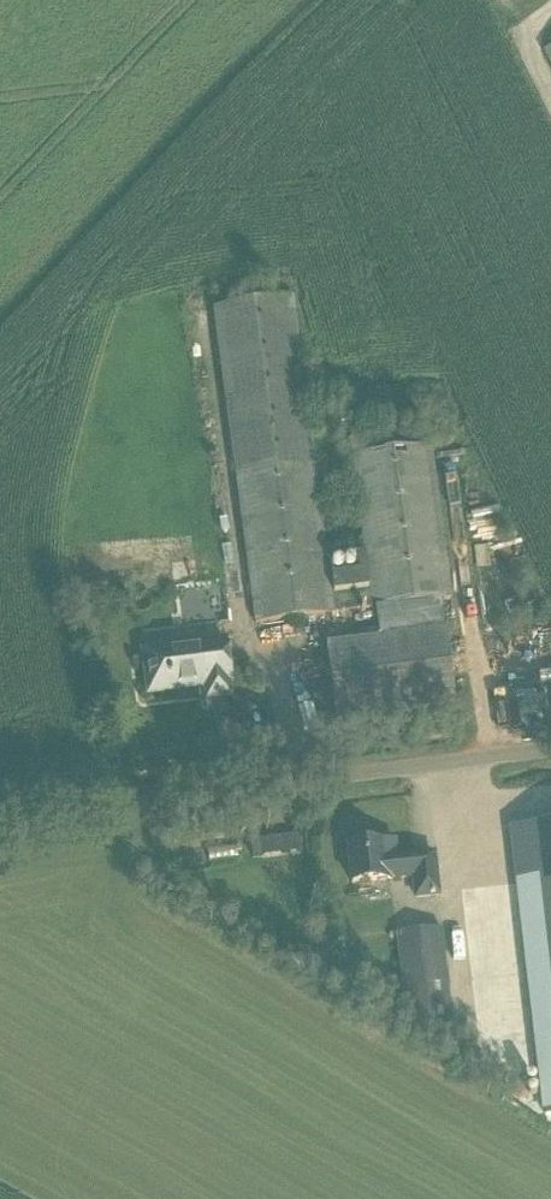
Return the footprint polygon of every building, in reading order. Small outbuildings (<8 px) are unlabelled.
[(212,310),(258,625),(335,614),(328,561),(292,298),(212,310)] [(394,393),(336,398),(339,427),(396,422),(394,393)] [(379,640),(326,646),(332,697),(335,721),(454,706),(451,682),(440,598),(451,597),(429,445),(424,445),(424,441),(419,441),(418,435),(405,437),(404,425),(348,434),(364,556),(354,557),(356,573),(330,577),(335,614),(375,608),(379,640)] [(453,541),(479,540),(478,521),(452,522),(453,541)] [(142,651),(145,670),(148,694),(176,691),(175,685),(204,682),(206,700),(230,697),(228,684),(230,683),(224,640),(142,651)] [(511,829),(545,1116),(550,1115),(550,825),(511,829)] [(217,837),(188,841),(191,866),(220,863),(217,837)] [(300,854),(297,837),(281,839),(283,857),(300,854)] [(347,848),(350,872),(351,887),(415,880),(417,899),(438,897),(433,855),(387,861),(385,843),(347,848)] [(394,935),(404,1024),(457,1054),(443,930),(394,935)]
